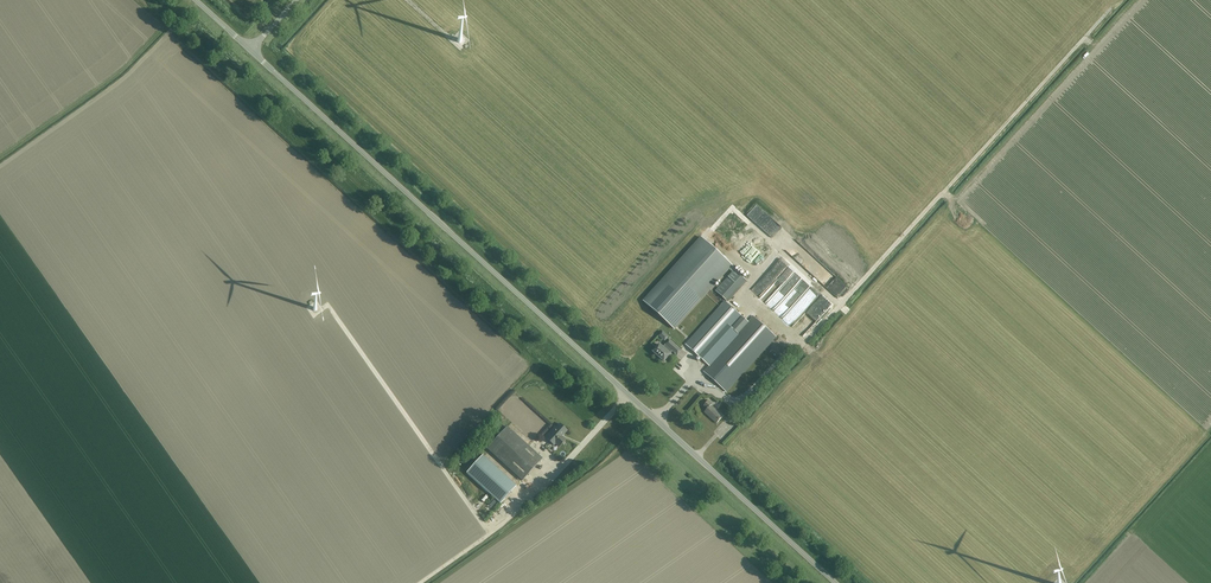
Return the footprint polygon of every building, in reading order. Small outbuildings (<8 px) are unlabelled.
[(674,329),(732,265),(702,238),(644,301),(674,329)] [(839,295),(846,288),(825,267),(823,270),(807,255),(800,262),(810,272),(814,269),(819,274),(817,276),(837,297),(839,295)] [(746,279),(735,269),(715,291),(726,301),(746,279)] [(786,304),(798,291),(791,284),(779,298),(786,304)] [(796,322),(805,330),(827,301),(817,294),(796,322)] [(754,316),(738,334),(732,328),(743,317),(725,301),(686,344),(688,346),(691,349),(707,363),(712,358),(711,357),(713,356),(710,353),(716,346),(722,351),(704,371),(726,392),(776,337),(754,316)] [(681,351),(682,351),(670,340),(666,344),(666,345),(663,348),(660,345),(654,352),(663,361),(664,361),(671,354),(670,353),(672,350),(677,355),(678,355),(681,351)] [(723,416),(711,405),(712,404),(709,401),(704,406),(708,409),(705,412),(717,423),(723,416)] [(564,434),(567,430),(560,424),(546,438),(553,445),(555,443),(559,447),(566,439),(561,435),(563,433),(564,434)] [(522,480),(542,459),(507,428),(488,449),(522,480)] [(483,455),(467,473),(500,504),(517,486),(483,455)] [(537,475),(541,479),(547,473),(543,469),(537,475)]
